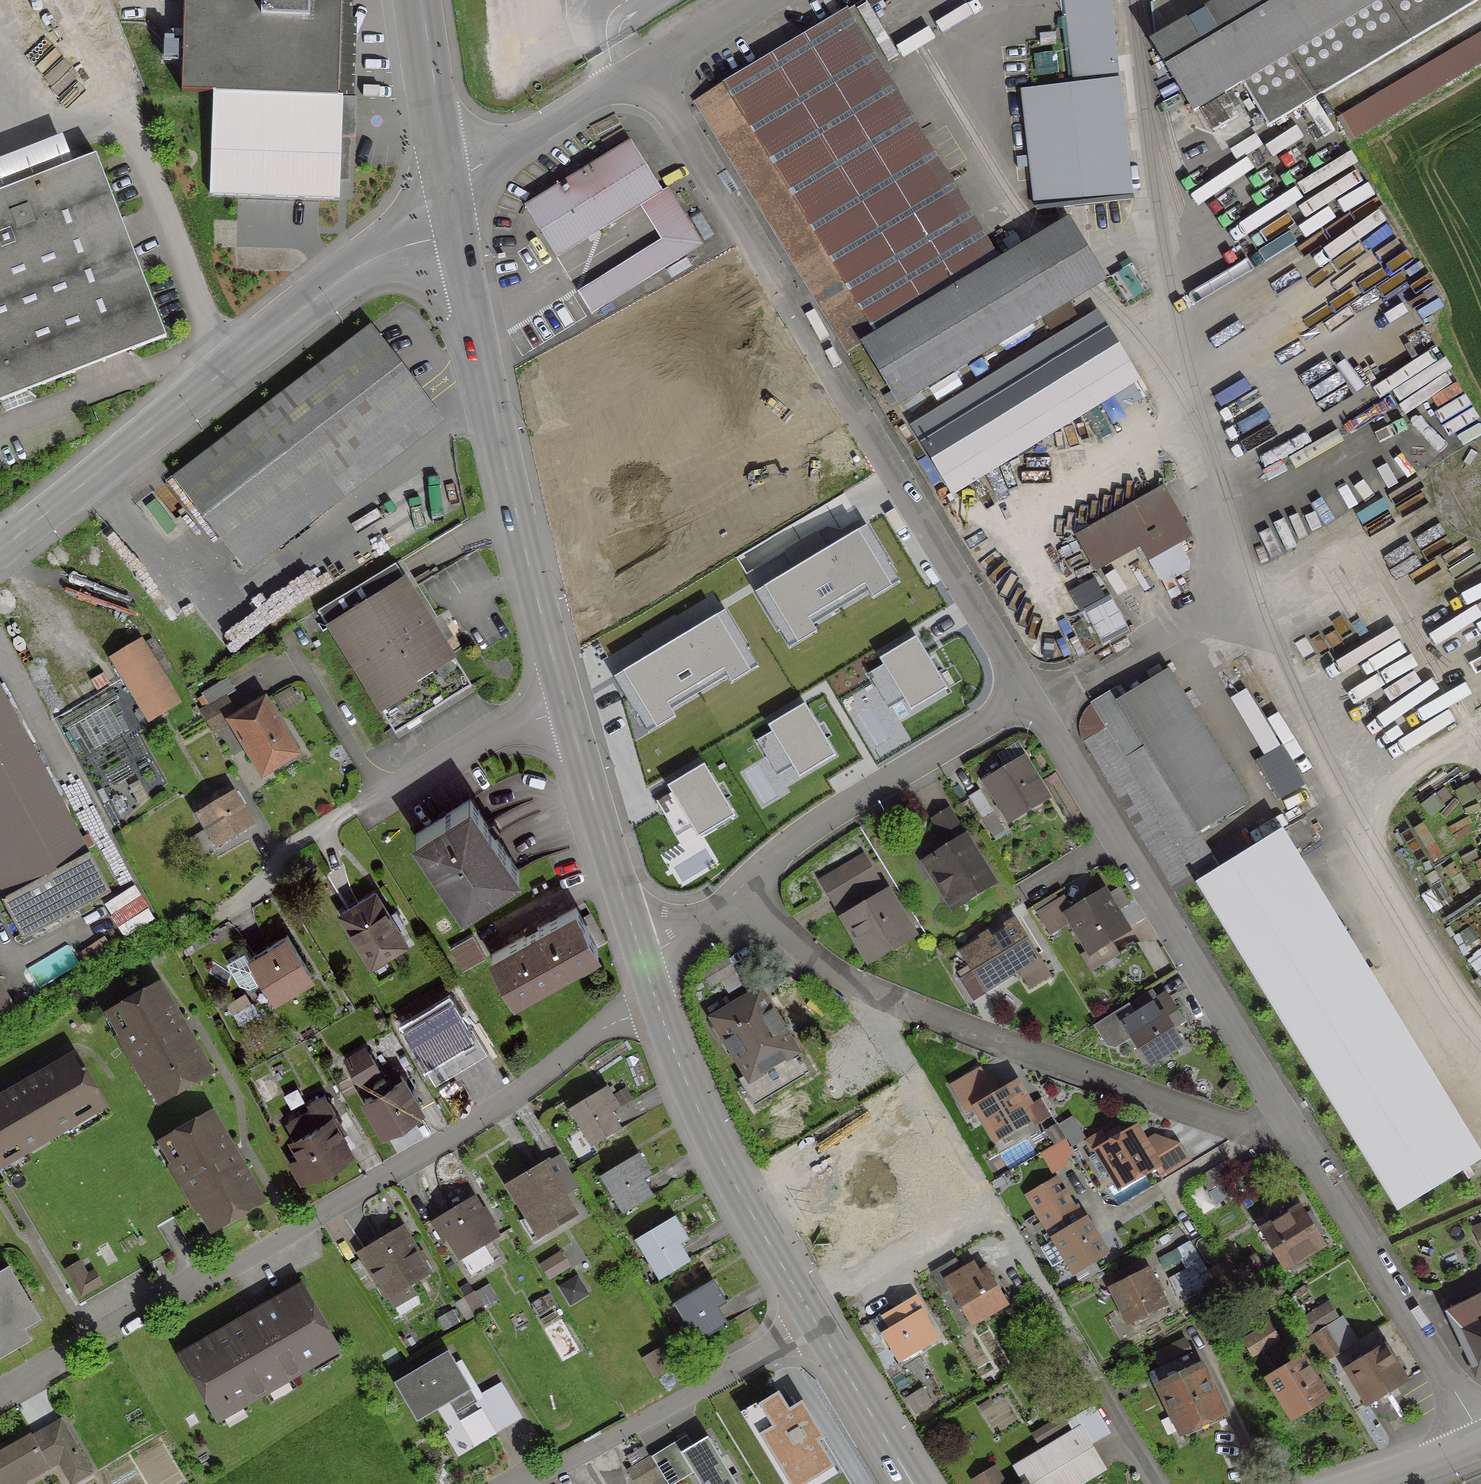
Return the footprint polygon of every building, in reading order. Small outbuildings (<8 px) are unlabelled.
[(182,87),(341,93),(344,0),(185,0),(182,87)] [(1021,91),(1034,211),(1127,200),(1105,0),(1092,0),(1076,2),(1076,0),(1062,0),(1072,85),(1021,91)] [(1190,164),(1201,157),(1205,163),(1313,98),(1478,0),(1226,0),(1152,44),(1153,51),(1199,129),(1177,141),(1190,164)] [(692,100),(847,353),(863,343),(861,340),(1000,256),(847,6),(692,100)] [(340,196),(343,101),(214,96),(211,191),(340,196)] [(628,141),(522,208),(553,259),(638,205),(658,241),(574,293),(588,314),(699,245),(664,189),(660,192),(628,141)] [(81,160),(77,150),(59,157),(63,167),(81,160)] [(129,351),(163,338),(93,156),(81,160),(63,167),(0,192),(0,401),(73,373),(129,351)] [(893,401),(896,405),(1092,286),(1106,277),(1068,215),(1040,232),(1000,256),(861,340),(863,343),(891,391),(881,397),(885,405),(893,401)] [(1133,380),(1093,314),(910,426),(951,493),(1133,380)] [(429,406),(368,326),(170,478),(231,558),(429,406)] [(972,379),(964,366),(897,406),(904,419),(972,379)] [(1139,499),(1134,491),(1069,527),(1074,536),(1073,536),(1090,565),(1135,540),(1146,560),(1188,537),(1160,487),(1139,499)] [(857,531),(767,586),(799,638),(814,629),(806,615),(866,579),(874,593),(889,584),(857,531)] [(315,612),(326,629),(392,735),(468,687),(392,565),(315,612)] [(716,617),(626,671),(658,724),(673,714),(665,701),(725,665),(733,678),(748,669),(716,617)] [(916,638),(883,658),(912,705),(945,686),(916,638)] [(138,644),(112,660),(140,707),(132,712),(143,729),(151,724),(149,721),(174,705),(157,676),(166,670),(149,640),(139,646),(138,644)] [(1164,672),(1116,702),(1142,744),(1195,831),(1243,801),(1164,672)] [(260,775),(293,755),(262,702),(230,720),(226,714),(231,711),(222,697),(232,691),(224,679),(199,694),(206,707),(199,711),(211,732),(228,722),(260,775)] [(1109,692),(1090,704),(1122,756),(1142,744),(1109,692)] [(0,696),(0,904),(19,940),(108,893),(87,853),(85,855),(0,696)] [(1077,721),(1077,722),(1076,732),(1079,742),(1172,894),(1192,882),(1216,867),(1195,831),(1142,744),(1122,756),(1090,704),(1085,707),(1081,712),(1079,716),(1077,721)] [(804,705),(771,725),(800,772),(833,753),(804,705)] [(704,766),(671,786),(699,833),(732,814),(704,766)] [(999,809),(1006,820),(1043,798),(1024,766),(1012,773),(1008,768),(984,783),(999,809)] [(239,832),(249,826),(226,787),(201,802),(205,809),(195,815),(215,847),(239,832)] [(977,790),(965,797),(979,821),(991,813),(977,790)] [(467,798),(411,835),(460,908),(516,871),(467,798)] [(961,838),(962,838),(945,810),(930,819),(947,846),(927,858),(936,873),(931,876),(942,894),(947,891),(956,905),(990,884),(961,838)] [(1279,829),(1216,867),(1192,882),(1391,1210),(1478,1158),(1279,829)] [(850,897),(876,881),(860,855),(817,881),(825,895),(843,884),(850,897)] [(345,909),(339,913),(369,961),(401,942),(393,928),(400,924),(393,912),(386,916),(372,893),(345,909)] [(1105,941),(1123,930),(1101,893),(1064,915),(1087,952),(1080,957),(1087,970),(1113,954),(1105,941)] [(846,920),(867,956),(904,934),(883,899),(870,906),(867,901),(849,912),(852,917),(846,920)] [(489,955),(511,994),(604,942),(589,916),(580,921),(573,908),(536,928),(536,927),(524,934),(525,935),(489,955)] [(977,938),(979,942),(959,955),(970,972),(957,980),(970,1001),(983,993),(980,988),(1015,968),(1027,987),(1046,976),(1013,922),(990,936),(988,931),(977,938)] [(296,981),(308,974),(284,935),(248,957),(244,949),(224,961),(236,982),(246,984),(260,976),(272,996),(296,981)] [(473,939),(470,935),(447,947),(460,970),(482,957),(473,939)] [(18,1004),(0,976),(0,1015),(18,1004)] [(156,1078),(166,1095),(205,1072),(156,988),(117,1010),(127,1027),(118,1032),(117,1039),(126,1055),(130,1053),(136,1062),(131,1065),(140,1081),(147,1082),(156,1078)] [(230,1002),(235,1010),(253,999),(248,991),(230,1002)] [(1128,1035),(1145,1063),(1178,1043),(1168,1027),(1179,1021),(1164,997),(1155,1002),(1148,991),(1092,1026),(1104,1045),(1111,1046),(1128,1035)] [(750,1106),(806,1072),(761,997),(740,1009),(736,1003),(709,1019),(743,1075),(735,1080),(750,1106)] [(472,1046),(451,1009),(404,1035),(425,1072),(472,1046)] [(375,1068),(363,1048),(344,1060),(358,1083),(365,1079),(363,1075),(375,1068)] [(61,1122),(96,1101),(70,1058),(24,1085),(26,1088),(14,1095),(12,1092),(0,1100),(0,1157),(15,1148),(18,1153),(64,1126),(61,1122)] [(973,1106),(993,1139),(1027,1118),(1021,1109),(1028,1105),(1019,1090),(1013,1094),(1008,1086),(996,1093),(989,1080),(984,1083),(977,1072),(963,1081),(969,1091),(966,1093),(974,1106),(973,1106)] [(362,1098),(381,1131),(418,1109),(399,1076),(387,1083),(384,1077),(381,1079),(370,1085),(373,1091),(362,1098)] [(579,1131),(587,1147),(588,1148),(619,1130),(609,1112),(617,1108),(605,1086),(565,1110),(566,1112),(567,1111),(579,1131)] [(300,1178),(310,1172),(347,1150),(328,1116),(332,1114),(321,1095),(307,1103),(310,1108),(285,1122),(293,1135),(289,1137),(299,1153),(289,1158),(300,1178)] [(230,1153),(208,1116),(169,1139),(179,1156),(171,1161),(169,1168),(178,1184),(182,1181),(188,1191),(184,1193),(193,1209),(200,1211),(208,1206),(218,1223),(257,1201),(230,1153)] [(1070,1146),(1081,1139),(1073,1125),(1062,1131),(1070,1146)] [(1101,1136),(1106,1144),(1095,1150),(1096,1152),(1086,1158),(1097,1177),(1107,1171),(1116,1186),(1152,1164),(1159,1175),(1184,1160),(1174,1144),(1153,1137),(1141,1144),(1132,1128),(1121,1135),(1116,1127),(1101,1136)] [(1027,1136),(1034,1147),(1047,1139),(1040,1129),(1027,1136)] [(610,1199),(619,1214),(620,1215),(651,1196),(641,1180),(649,1175),(636,1153),(596,1177),(610,1199)] [(537,1236),(571,1215),(539,1163),(524,1173),(525,1175),(507,1186),(537,1236)] [(1221,1163),(1198,1177),(1207,1191),(1230,1177),(1221,1163)] [(1049,1267),(1064,1258),(1071,1270),(1101,1252),(1083,1221),(1078,1224),(1053,1181),(1026,1196),(1047,1232),(1040,1236),(1045,1244),(1038,1248),(1049,1267)] [(458,1259),(493,1237),(470,1199),(435,1220),(458,1259)] [(1274,1221),(1259,1231),(1282,1269),(1285,1267),(1288,1272),(1303,1263),(1300,1257),(1320,1245),(1297,1207),(1284,1215),(1280,1209),(1271,1215),(1274,1221)] [(671,1219),(664,1223),(633,1242),(634,1243),(656,1280),(686,1261),(677,1245),(685,1240),(672,1218),(671,1219)] [(405,1285),(424,1274),(398,1230),(359,1253),(397,1317),(417,1305),(405,1285)] [(559,1272),(550,1258),(538,1265),(546,1280),(559,1272)] [(948,1289),(968,1323),(1003,1303),(984,1271),(977,1274),(970,1263),(957,1270),(951,1260),(930,1273),(941,1293),(948,1289)] [(1222,1263),(1207,1272),(1218,1289),(1232,1281),(1222,1263)] [(79,1295),(96,1285),(90,1274),(83,1277),(76,1265),(65,1271),(79,1295)] [(22,1330),(37,1320),(6,1267),(0,1271),(0,1342),(22,1330)] [(1144,1270),(1110,1287),(1127,1322),(1129,1321),(1132,1326),(1146,1319),(1143,1314),(1161,1305),(1144,1270)] [(1206,1273),(1197,1277),(1211,1301),(1220,1296),(1206,1273)] [(709,1282),(702,1286),(670,1305),(693,1343),(725,1324),(715,1308),(723,1303),(710,1281),(709,1282)] [(241,1320),(180,1356),(213,1414),(237,1400),(240,1404),(309,1364),(307,1360),(330,1346),(297,1288),(256,1312),(259,1317),(244,1326),(241,1320)] [(1444,1312),(1474,1374),(1476,1373),(1476,1372),(1480,1370),(1480,1294),(1444,1312)] [(472,1317),(480,1312),(470,1295),(461,1300),(472,1317)] [(882,1333),(898,1360),(933,1339),(909,1299),(879,1317),(887,1330),(882,1333)] [(1326,1303),(1299,1320),(1323,1360),(1339,1350),(1324,1324),(1335,1318),(1326,1303)] [(447,1313),(436,1319),(440,1327),(452,1321),(447,1313)] [(1267,1324),(1240,1340),(1249,1353),(1275,1337),(1267,1324)] [(1152,1386),(1157,1383),(1180,1430),(1218,1412),(1183,1340),(1151,1355),(1157,1368),(1146,1373),(1152,1386)] [(1360,1359),(1344,1369),(1364,1404),(1403,1380),(1382,1346),(1360,1359)] [(446,1399),(454,1412),(471,1402),(444,1356),(395,1384),(415,1418),(446,1399)] [(1300,1356),(1264,1378),(1289,1419),(1325,1397),(1300,1356)] [(761,1404),(775,1426),(762,1434),(793,1483),(802,1483),(832,1465),(817,1440),(822,1436),(801,1402),(788,1410),(778,1394),(761,1404)] [(1100,1469),(1076,1429),(1070,1433),(1063,1421),(1048,1430),(1055,1442),(1012,1467),(1023,1483),(1075,1483),(1100,1469)] [(27,1436),(0,1451),(0,1483),(15,1483),(67,1455),(77,1457),(57,1423),(43,1431),(44,1434),(31,1441),(30,1439),(29,1439),(27,1436)] [(705,1436),(678,1452),(686,1465),(697,1483),(734,1483),(705,1436)] [(647,1458),(625,1471),(633,1483),(634,1483),(655,1472),(647,1458)] [(992,1472),(974,1482),(976,1483),(999,1483),(992,1472)]
